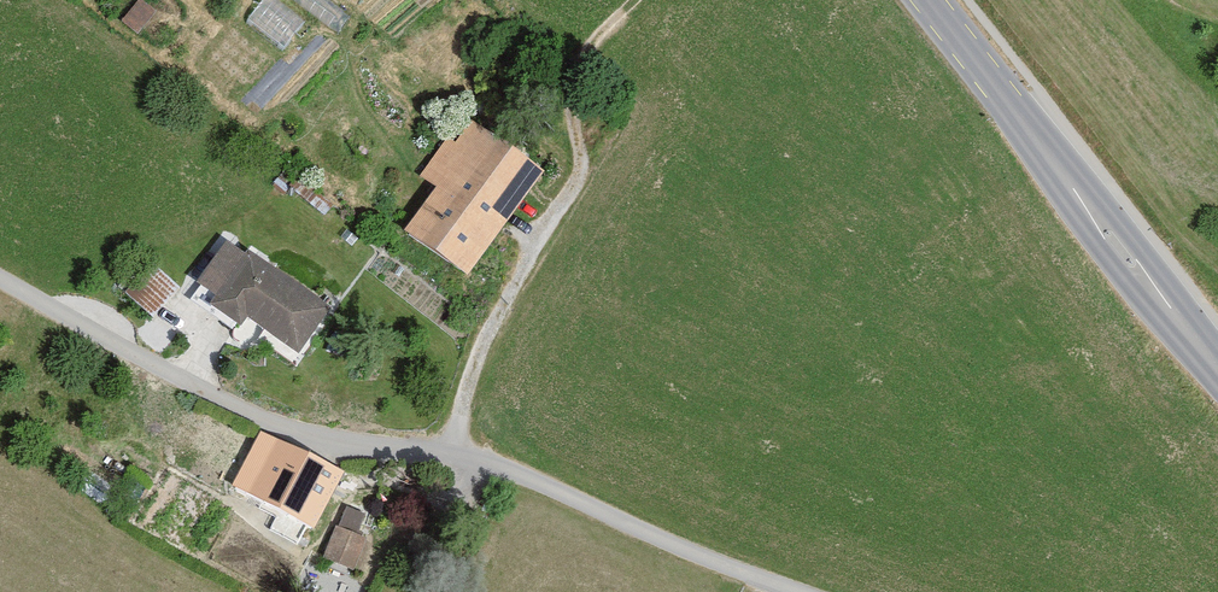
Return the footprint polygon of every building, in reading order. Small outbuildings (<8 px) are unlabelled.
[(163,9),(151,0),(139,0),(125,19),(145,34),(163,9)] [(246,17),(283,46),(305,20),(279,0),(260,0),(246,17)] [(538,174),(475,129),(460,149),(451,143),(424,182),(439,193),(406,240),(468,284),(508,229),(501,225),(538,174)] [(226,248),(199,290),(219,303),(212,313),(238,329),(243,321),(300,358),(329,314),(226,248)] [(179,289),(155,266),(139,282),(126,296),(151,319),(179,289)] [(118,288),(126,296),(139,282),(131,274),(118,288)] [(343,476),(261,435),(231,494),(279,518),(271,533),(305,550),(343,476)] [(364,542),(338,531),(324,562),(351,573),(364,542)]
